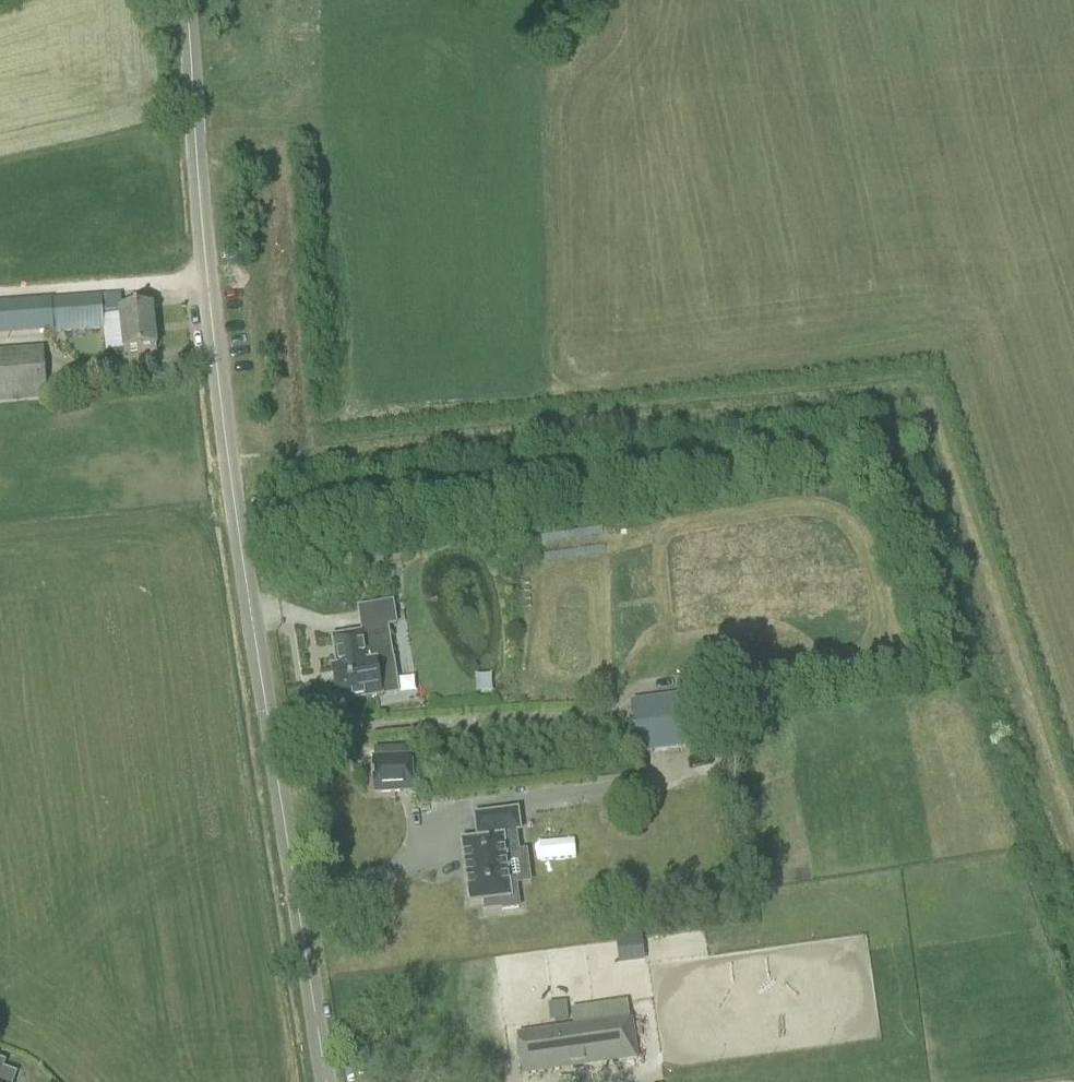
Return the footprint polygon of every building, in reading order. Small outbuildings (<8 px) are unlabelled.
[(151,308),(121,311),(120,295),(100,298),(50,301),(52,334),(103,330),(102,314),(119,313),(123,354),(156,350),(151,308)] [(40,326),(37,302),(0,306),(0,331),(40,326)] [(45,400),(41,351),(0,355),(0,404),(45,400)] [(395,626),(392,605),(382,606),(386,628),(395,626)] [(392,662),(387,633),(363,637),(362,635),(332,640),(337,669),(331,670),(333,684),(330,687),(331,697),(336,700),(337,705),(381,698),(376,665),(392,662)] [(634,728),(663,725),(667,724),(664,698),(631,702),(634,728)] [(699,747),(699,744),(696,721),(667,724),(663,725),(667,751),(699,747)] [(373,794),(412,792),(411,758),(372,760),(372,775),(370,775),(371,779),(373,779),(373,794)] [(519,833),(517,812),(475,818),(478,842),(461,844),(469,905),(482,903),(483,914),(518,909),(515,884),(509,885),(505,857),(519,855),(516,833),(519,833)] [(631,1022),(630,1023),(627,1003),(570,1011),(573,1030),(517,1037),(522,1077),(637,1062),(631,1022)]
